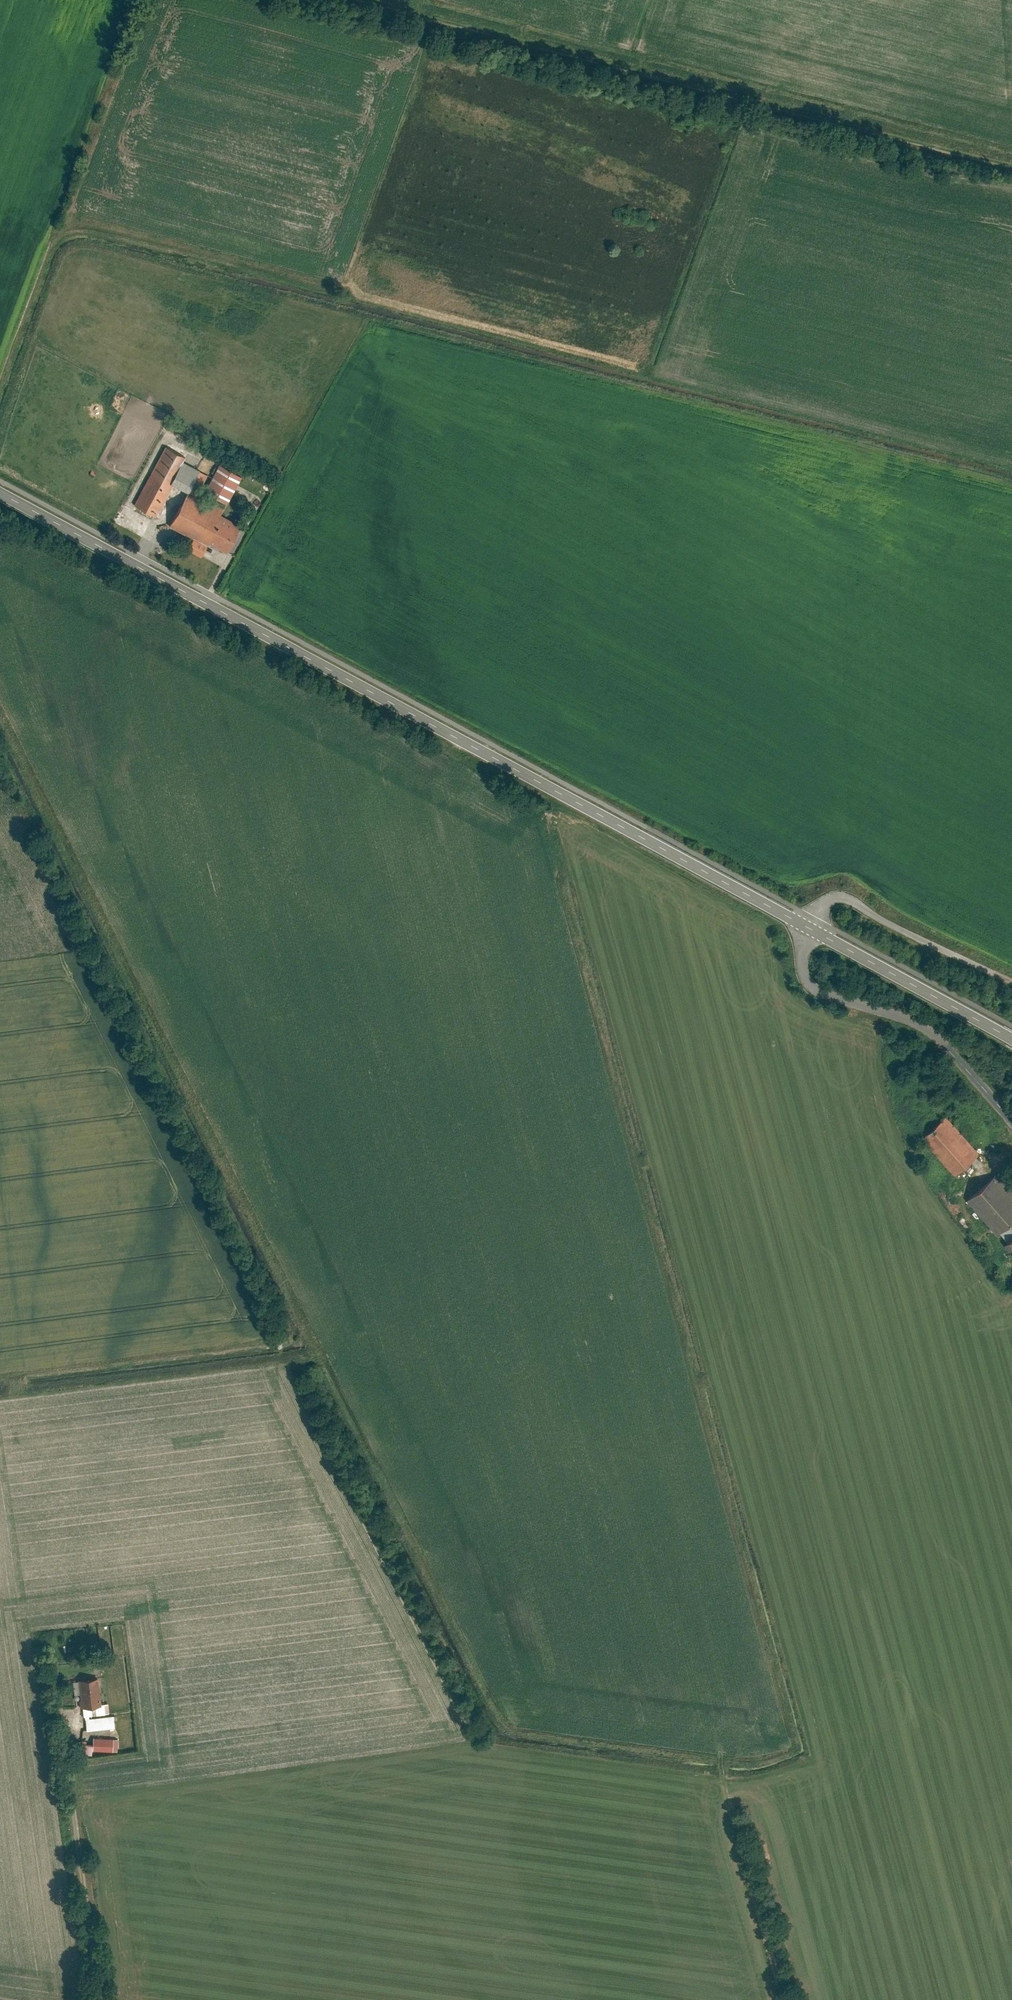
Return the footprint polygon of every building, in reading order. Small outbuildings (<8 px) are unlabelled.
[(191,455),(169,444),(137,505),(158,516),(175,485),(186,464),(191,455)] [(197,497),(208,475),(186,464),(175,485),(187,492),(197,497)] [(242,475),(221,464),(206,493),(228,504),(242,475)] [(197,497),(187,492),(170,525),(195,537),(188,549),(201,555),(207,544),(226,554),(242,524),(222,514),(224,511),(197,497)] [(955,1174),(980,1152),(946,1115),(921,1137),(955,1174)] [(997,1173),(967,1199),(997,1233),(1011,1220),(1011,1190),(997,1173)] [(1004,1244),(1011,1253),(1011,1237),(1004,1244)] [(78,1679),(81,1707),(94,1705),(91,1677),(78,1679)] [(94,1705),(81,1707),(82,1716),(104,1713),(103,1704),(94,1705)] [(113,1716),(86,1718),(87,1729),(114,1726),(113,1716)] [(115,1739),(93,1737),(92,1750),(114,1751),(115,1739)] [(91,1744),(81,1743),(80,1753),(90,1755),(91,1744)]
